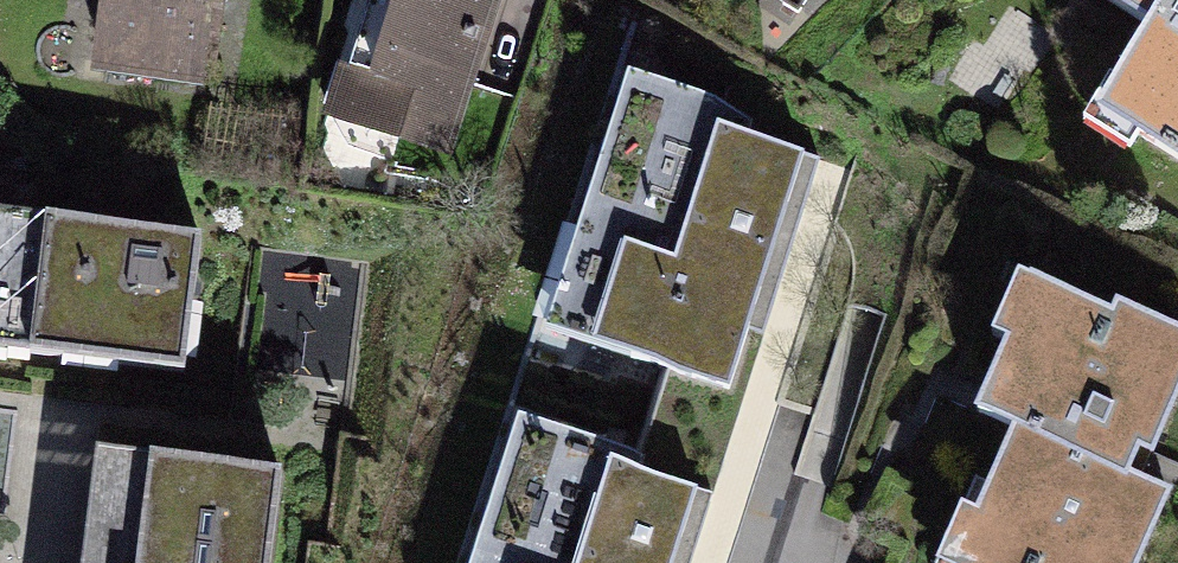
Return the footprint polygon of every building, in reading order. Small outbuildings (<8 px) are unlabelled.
[(90,75),(208,91),(220,0),(99,0),(90,75)] [(330,126),(459,160),(510,0),(364,0),(330,126)] [(807,26),(835,0),(763,0),(807,26)] [(1142,17),(1090,96),(1177,155),(1177,0),(1116,0),(1142,17)] [(817,162),(628,95),(547,322),(736,389),(817,162)] [(0,205),(0,347),(183,375),(204,236),(0,205)] [(1019,262),(993,320),(1010,327),(979,397),(1022,416),(981,508),(961,499),(936,555),(955,562),(1144,562),(1174,495),(1129,475),(1141,449),(1154,455),(1177,400),(1177,332),(1019,262)] [(714,480),(735,398),(670,381),(649,463),(714,480)] [(514,432),(470,562),(689,562),(711,497),(514,432)] [(93,453),(79,562),(272,562),(283,476),(93,453)]
